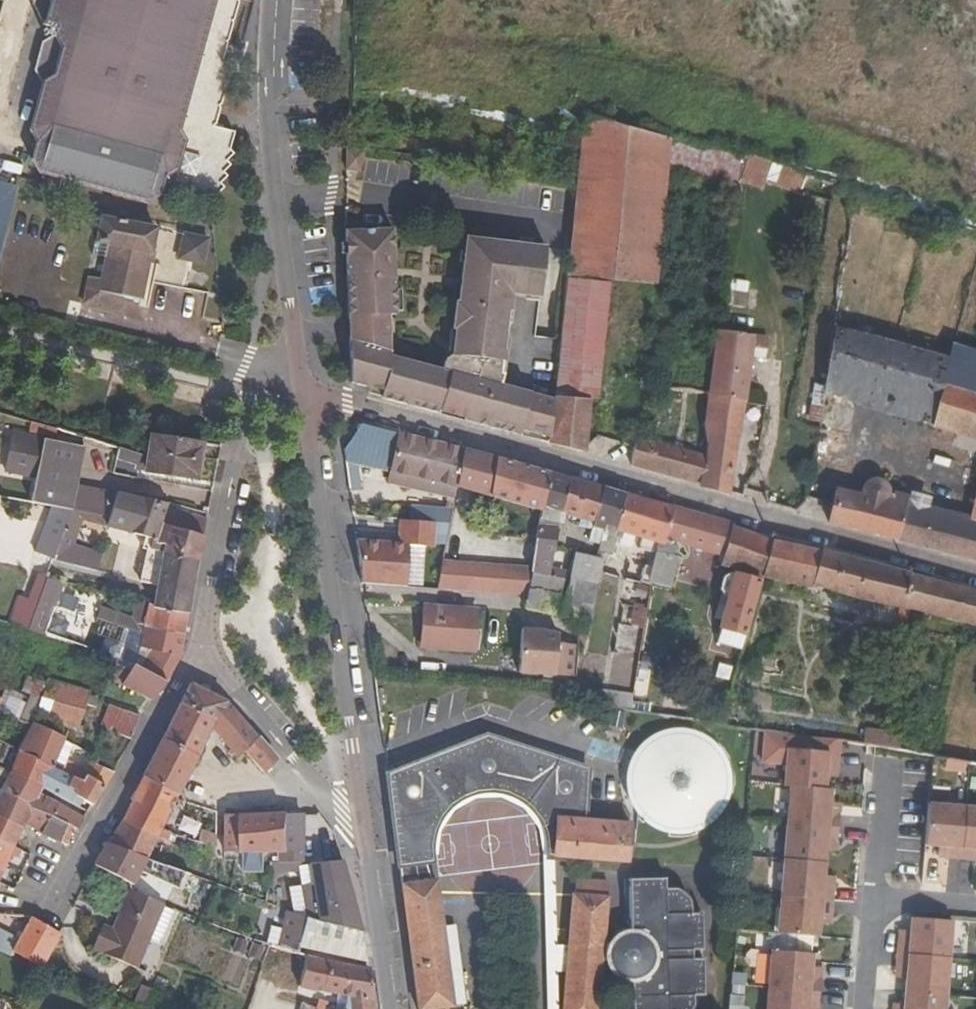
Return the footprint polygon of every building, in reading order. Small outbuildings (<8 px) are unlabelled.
[(228,150),(233,133),(210,125),(226,64),(221,62),(238,0),(49,0),(44,20),(54,25),(51,34),(55,44),(46,72),(38,78),(22,128),(30,144),(149,174),(146,184),(210,201),(215,201),(215,200),(216,195),(218,190),(221,186),(219,183),(224,175),(222,173),(228,164),(226,161),(231,154),(228,150)] [(651,276),(657,161),(659,133),(581,112),(579,127),(574,180),(566,267),(651,276)] [(730,181),(734,155),(659,133),(657,161),(730,181)] [(361,150),(344,147),(345,168),(356,169),(361,150)] [(796,185),(801,174),(766,161),(763,174),(796,185)] [(91,255),(104,259),(99,281),(98,292),(123,298),(138,300),(152,229),(98,217),(91,255)] [(390,226),(346,229),(349,312),(385,312),(396,311),(393,274),(376,274),(375,266),(392,265),(390,226)] [(488,289),(457,286),(456,298),(452,298),(451,325),(455,326),(455,336),(466,339),(466,342),(496,350),(505,290),(531,295),(537,241),(464,233),(459,273),(490,278),(488,289)] [(376,274),(393,274),(392,265),(375,266),(376,274)] [(490,278),(459,273),(457,286),(488,289),(490,278)] [(606,288),(565,277),(554,393),(588,401),(594,402),(606,288)] [(86,278),(82,303),(96,306),(98,292),(99,281),(86,278)] [(96,306),(120,311),(123,298),(98,292),(96,306)] [(351,382),(387,391),(396,355),(389,353),(385,312),(349,312),(351,382)] [(943,383),(949,360),(831,327),(821,392),(932,424),(943,383)] [(716,331),(708,397),(737,404),(743,358),(757,360),(759,340),(716,331)] [(466,339),(455,336),(453,350),(494,359),(496,350),(466,342),(466,339)] [(975,393),(975,353),(953,347),(949,360),(943,383),(975,393)] [(446,357),(443,366),(452,368),(479,375),(491,378),(494,359),(453,350),(452,355),(446,357)] [(443,404),(452,368),(443,366),(396,355),(387,391),(385,399),(441,415),(443,404)] [(479,375),(452,368),(443,404),(470,411),(471,404),(479,375)] [(499,431),(491,378),(479,375),(471,404),(483,408),(478,425),(499,431)] [(551,416),(554,393),(491,378),(499,431),(520,436),(526,438),(527,436),(521,434),(526,410),(551,416)] [(680,394),(681,388),(663,383),(662,389),(680,394)] [(943,383),(932,427),(975,440),(975,393),(943,383)] [(588,401),(554,393),(551,416),(549,444),(579,453),(585,446),(588,401)] [(706,421),(703,422),(701,454),(699,478),(701,486),(726,493),(737,404),(708,397),(706,421)] [(470,411),(467,422),(478,425),(483,408),(471,404),(470,411)] [(808,420),(816,422),(819,406),(811,405),(808,420)] [(526,410),(521,434),(527,436),(526,438),(549,444),(551,416),(526,410)] [(56,437),(57,430),(32,422),(29,429),(56,437)] [(362,425),(343,452),(344,460),(390,471),(456,487),(463,450),(362,425)] [(813,442),(821,444),(822,431),(815,429),(815,430),(813,442)] [(51,506),(71,510),(96,515),(114,518),(117,499),(75,491),(82,448),(14,434),(6,471),(36,478),(32,503),(51,506)] [(151,436),(151,437),(147,459),(145,472),(195,481),(200,444),(151,436)] [(684,450),(631,436),(630,467),(681,481),(684,450)] [(145,472),(147,459),(119,450),(117,461),(136,466),(135,470),(145,472)] [(543,511),(550,474),(463,450),(456,487),(543,511)] [(684,450),(681,481),(701,486),(699,478),(701,454),(684,450)] [(388,480),(454,498),(456,487),(390,471),(388,480)] [(550,474),(543,511),(541,520),(558,524),(560,514),(569,479),(550,474)] [(861,497),(834,492),(828,523),(896,541),(901,532),(908,503),(909,499),(888,493),(888,489),(887,486),(886,484),(881,479),(877,478),(871,479),(868,481),(866,483),(861,497)] [(594,523),(603,488),(569,479),(560,514),(594,523)] [(603,488),(594,523),(593,528),(603,531),(604,527),(616,530),(624,495),(603,488)] [(149,544),(159,547),(166,510),(168,504),(119,493),(117,499),(114,518),(96,515),(93,525),(108,529),(110,523),(125,527),(124,533),(150,540),(149,544)] [(618,530),(639,536),(650,502),(624,495),(616,530),(618,530)] [(673,508),(650,502),(639,536),(666,543),(666,541),(673,508)] [(972,519),(926,508),(919,536),(919,547),(975,562),(975,502),(972,519)] [(919,536),(926,508),(908,503),(901,532),(896,541),(919,547),(919,536)] [(33,553),(52,561),(54,554),(71,510),(51,506),(33,553)] [(67,559),(81,522),(93,525),(96,515),(71,510),(54,554),(67,559)] [(205,518),(166,510),(159,547),(199,555),(205,518)] [(358,570),(360,584),(387,586),(406,587),(408,545),(433,546),(434,522),(399,520),(397,544),(355,541),(358,570)] [(541,520),(536,546),(546,549),(552,551),(558,524),(541,520)] [(110,523),(108,529),(124,533),(125,527),(110,523)] [(763,576),(772,540),(731,526),(720,567),(762,580),(763,576)] [(604,527),(603,531),(600,551),(613,554),(618,530),(616,530),(604,527)] [(791,582),(811,587),(811,584),(820,551),(772,540),(763,576),(791,582)] [(666,541),(666,543),(656,586),(674,590),(680,560),(677,559),(680,545),(666,541)] [(199,555),(159,547),(149,544),(141,583),(156,588),(153,606),(187,614),(199,555)] [(541,575),(546,549),(536,546),(531,573),(541,575)] [(820,551),(811,584),(896,606),(893,618),(903,621),(907,608),(975,626),(975,591),(820,551)] [(577,554),(577,557),(572,582),(569,595),(564,617),(586,621),(590,622),(601,565),(597,562),(577,554)] [(531,573),(528,586),(563,594),(566,581),(541,575),(531,573)] [(720,629),(747,637),(760,585),(734,577),(720,629)] [(45,578),(39,594),(34,607),(46,611),(58,581),(45,578)] [(808,596),(811,587),(791,582),(789,591),(808,596)] [(563,594),(528,586),(527,590),(527,593),(525,609),(564,617),(569,595),(563,594)] [(26,631),(34,607),(39,594),(32,591),(28,603),(18,600),(9,626),(26,631)] [(525,609),(527,593),(514,593),(512,606),(525,609)] [(626,626),(618,624),(612,651),(637,656),(647,608),(631,604),(626,626)] [(144,627),(183,637),(187,614),(153,606),(149,605),(144,627)] [(474,649),(476,610),(424,606),(421,645),(474,649)] [(180,655),(183,637),(144,627),(141,635),(135,660),(168,677),(180,655)] [(523,629),(519,674),(574,679),(580,646),(560,644),(561,634),(544,630),(523,629)] [(135,660),(132,666),(165,683),(168,677),(135,660)] [(491,676),(492,661),(478,660),(477,675),(491,676)] [(492,661),(491,676),(501,677),(502,662),(492,661)] [(132,666),(130,673),(110,666),(106,679),(151,701),(165,683),(132,666)] [(635,667),(632,695),(646,696),(649,668),(635,667)] [(43,686),(27,680),(21,695),(28,697),(18,722),(30,727),(37,713),(47,716),(46,720),(78,730),(84,708),(88,709),(90,708),(93,705),(95,702),(87,699),(88,695),(45,682),(43,686)] [(170,722),(207,735),(211,728),(223,702),(189,684),(170,722)] [(599,707),(630,708),(631,693),(600,692),(599,707)] [(223,702),(211,728),(239,758),(246,751),(258,738),(223,702)] [(101,727),(129,738),(139,716),(108,705),(101,727)] [(207,735),(170,722),(161,738),(196,758),(207,735)] [(30,727),(19,751),(80,783),(86,774),(70,767),(68,770),(62,767),(53,763),(61,744),(62,741),(30,727)] [(627,794),(636,814),(645,823),(656,830),(675,835),(689,834),(701,830),(712,822),(721,812),(727,801),(729,790),(729,769),(723,757),(720,752),(711,742),(699,735),(687,731),(667,732),(648,741),(633,756),(628,768),(626,781),(627,794)] [(864,736),(861,748),(872,750),(894,753),(896,740),(864,736)] [(519,794),(539,753),(488,737),(477,737),(450,748),(469,788),(476,786),(479,786),(486,785),(494,785),(501,786),(508,788),(515,791),(519,794)] [(800,752),(801,738),(793,737),(792,750),(800,752)] [(142,777),(177,796),(196,758),(161,738),(142,777)] [(262,769),(276,760),(258,738),(246,751),(262,769)] [(789,790),(794,790),(830,794),(830,785),(840,785),(843,762),(836,761),(838,744),(801,738),(800,752),(792,750),(789,790)] [(62,767),(70,748),(61,744),(53,763),(62,767)] [(12,766),(19,751),(9,746),(2,761),(12,766)] [(401,883),(430,881),(423,855),(423,847),(424,837),(432,817),(438,808),(443,803),(449,798),(451,796),(458,792),(465,789),(469,788),(450,748),(386,773),(388,790),(401,883)] [(86,774),(80,783),(19,751),(12,766),(9,772),(41,789),(43,783),(79,802),(80,800),(92,806),(111,774),(92,764),(86,774)] [(519,794),(525,798),(531,803),(536,808),(541,814),(545,821),(547,828),(550,835),(551,842),(552,850),(552,855),(624,861),(626,825),(583,821),(584,807),(585,769),(539,753),(519,794)] [(971,773),(971,765),(952,763),(952,770),(971,773)] [(9,772),(0,768),(0,775),(7,778),(9,772)] [(0,792),(0,794),(49,817),(72,827),(77,831),(84,819),(38,795),(41,789),(9,772),(7,778),(0,792)] [(159,832),(176,799),(177,796),(142,777),(130,801),(132,802),(146,808),(138,828),(156,836),(155,838),(165,843),(168,837),(159,832)] [(834,795),(830,794),(794,790),(790,827),(842,831),(844,808),(834,806),(834,795)] [(22,829),(24,824),(42,834),(49,817),(0,794),(0,820),(22,829)] [(132,802),(122,820),(138,828),(146,808),(132,802)] [(438,808),(432,817),(437,820),(441,812),(438,808)] [(941,861),(964,863),(968,810),(931,808),(927,850),(942,851),(941,861)] [(968,810),(964,863),(975,865),(975,811),(968,810)] [(268,851),(282,850),(282,815),(279,815),(223,816),(224,853),(260,853),(260,851),(268,851)] [(301,850),(301,815),(282,815),(282,850),(301,850)] [(49,817),(42,834),(66,846),(72,827),(49,817)] [(14,847),(22,829),(0,820),(0,841),(14,847)] [(122,820),(106,843),(134,854),(145,858),(150,848),(155,838),(156,836),(138,828),(122,820)] [(840,856),(842,831),(790,827),(787,862),(828,866),(829,856),(840,856)] [(196,845),(215,851),(214,840),(197,836),(196,845)] [(161,852),(165,843),(155,838),(150,848),(161,852)] [(0,841),(0,861),(6,864),(14,847),(0,841)] [(122,880),(134,854),(106,843),(94,866),(122,880)] [(150,848),(145,858),(150,860),(153,853),(159,856),(161,852),(150,848)] [(301,861),(301,850),(282,850),(268,851),(268,861),(271,861),(301,861)] [(307,917),(361,932),(342,861),(311,864),(314,885),(302,888),(307,917)] [(827,880),(828,866),(787,862),(783,900),(835,904),(836,890),(832,889),(833,881),(827,880)] [(541,863),(543,925),(554,925),(552,863),(541,863)] [(617,980),(628,985),(629,1008),(692,1008),(693,998),(703,997),(701,960),(691,960),(690,952),(701,951),(699,913),(690,913),(689,904),(685,897),(679,892),(675,890),(663,889),(662,878),(624,881),(624,902),(626,931),(621,934),(610,946),(602,946),(601,963),(609,964),(610,968),(614,976),(617,980)] [(401,883),(418,1008),(453,1008),(466,1008),(457,944),(444,945),(442,930),(435,881),(430,881),(401,883)] [(174,908),(129,890),(111,931),(102,927),(92,949),(135,968),(147,939),(159,943),(174,908)] [(601,963),(602,946),(607,898),(573,895),(562,1008),(597,1008),(601,963)] [(834,922),(835,904),(783,900),(780,937),(822,940),(822,929),(828,929),(829,921),(834,922)] [(284,943),(298,946),(305,916),(292,912),(284,943)] [(361,932),(307,917),(305,916),(298,946),(366,962),(363,940),(361,932)] [(30,918),(14,952),(39,963),(42,964),(48,950),(60,935),(58,933),(30,918)] [(900,943),(899,958),(951,963),(954,928),(912,924),(912,936),(906,935),(907,944),(900,943)] [(444,945),(457,944),(455,929),(442,930),(444,945)] [(366,969),(306,958),(296,954),(270,945),(263,961),(302,974),(298,990),(347,997),(345,1006),(339,1005),(338,1008),(371,1008),(366,969)] [(774,955),(771,990),(823,995),(824,981),(819,979),(819,972),(814,971),(814,960),(774,955)] [(908,984),(906,996),(948,999),(951,963),(899,958),(898,975),(904,975),(904,984),(908,984)] [(133,1003),(143,1008),(151,989),(141,984),(133,1003)] [(769,1008),(822,1008),(823,995),(771,990),(769,1008)] [(948,999),(906,996),(905,1008),(901,1008),(947,1008),(948,999)] [(748,1002),(729,999),(727,1008),(747,1008),(748,1002)]
